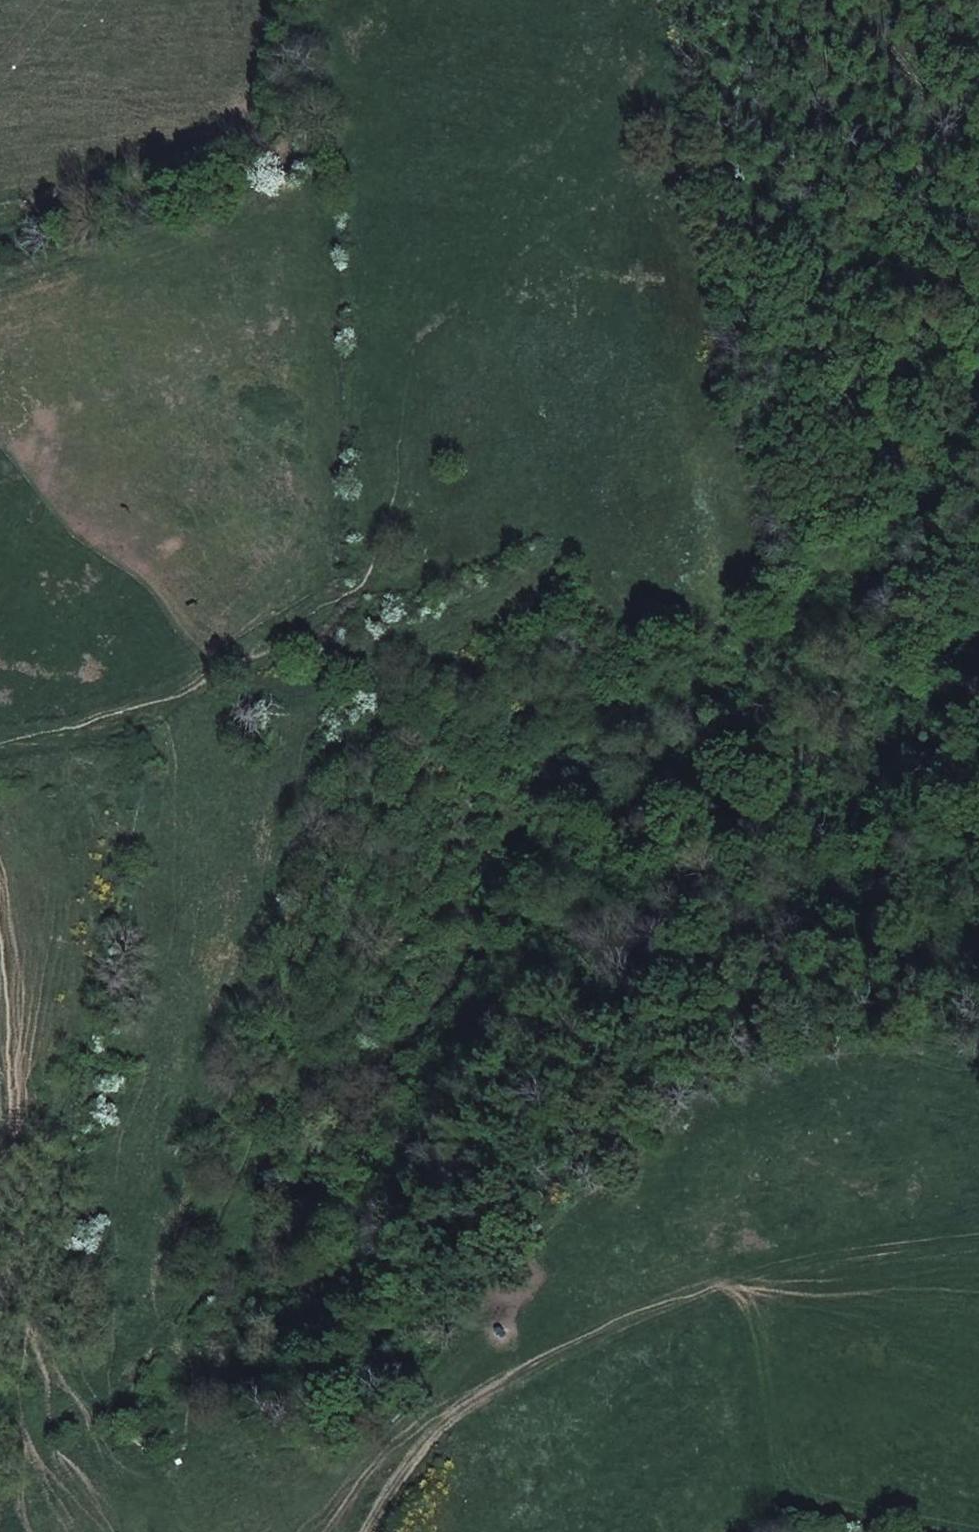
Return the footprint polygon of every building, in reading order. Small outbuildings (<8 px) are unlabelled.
[(56,1434),(66,1437),(68,1430),(58,1426),(56,1434)]
